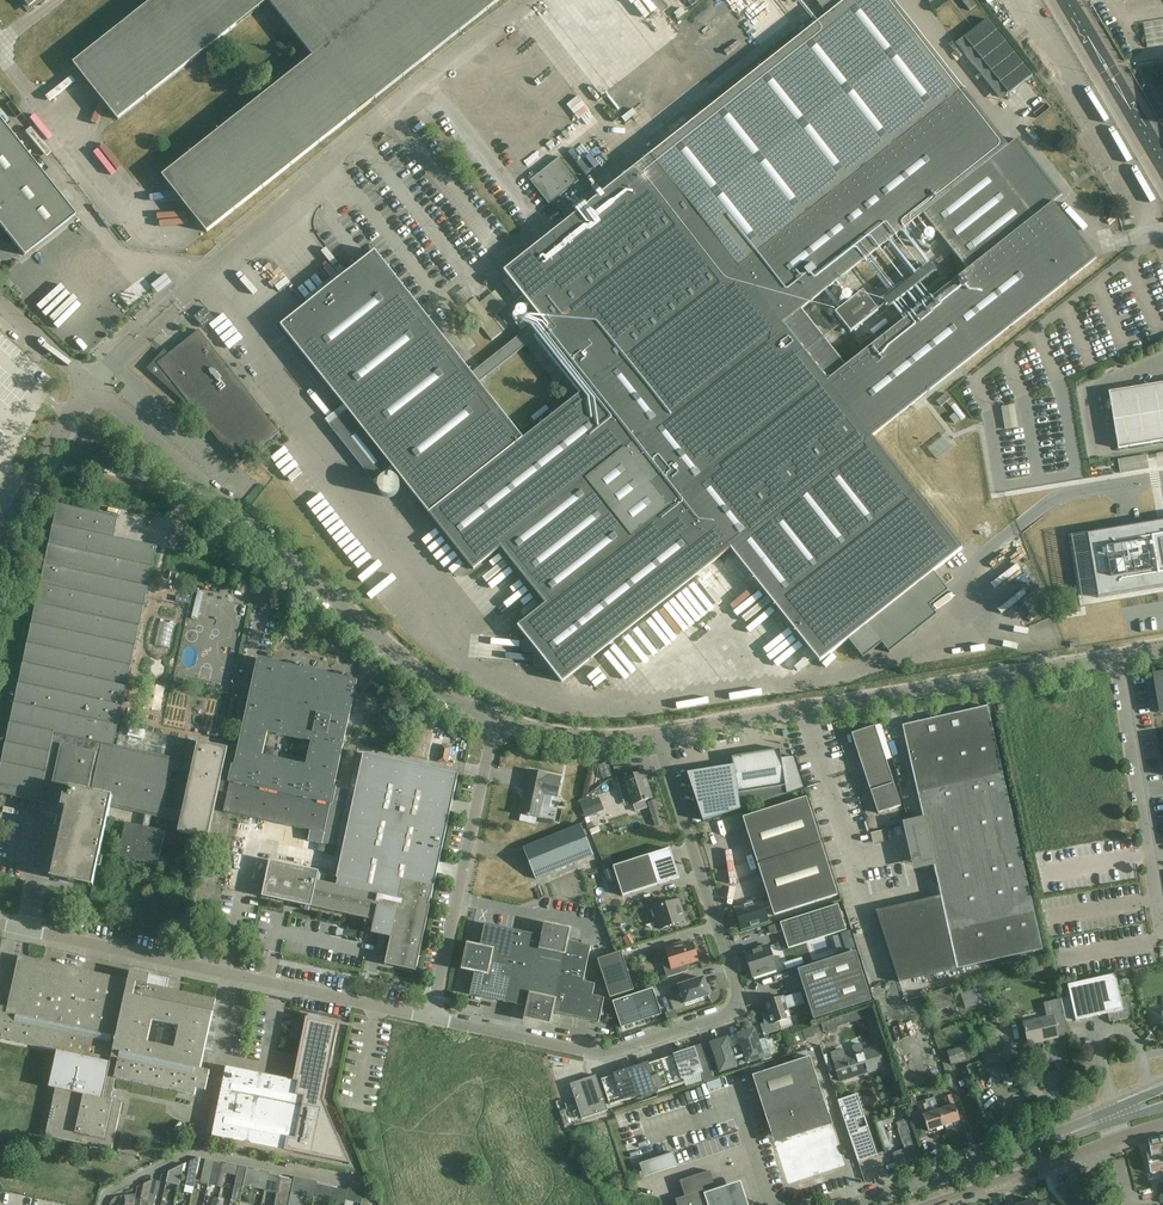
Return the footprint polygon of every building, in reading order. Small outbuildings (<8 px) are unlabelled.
[(73,64),(118,120),(268,2),(312,58),(162,176),(207,233),(390,87),(500,0),(154,0),(73,64)] [(529,303),(542,320),(516,341),(482,367),(472,375),(375,252),(281,326),(346,409),(345,410),(344,411),(329,423),(328,424),(374,482),(392,467),(415,496),(429,514),(473,570),(496,552),(501,548),(545,605),(540,609),(518,626),(562,682),(570,676),(691,580),(731,549),(819,661),(819,662),(846,640),(863,661),(882,646),(889,655),(937,617),(929,608),(948,593),(932,573),(961,549),(959,547),(946,530),(927,506),(872,437),(1097,259),(1052,203),(1062,196),(1017,140),(1008,147),(892,0),(814,0),(827,16),(575,215),(560,197),(579,182),(560,158),(535,177),(530,181),(549,205),(554,201),(569,220),(504,272),(529,303)] [(970,11),(976,6),(971,0),(961,0),(970,11)] [(964,38),(1009,95),(1032,77),(987,19),(964,38)] [(24,256),(75,215),(0,120),(0,226),(24,256)] [(1084,202),(1089,215),(1102,210),(1097,197),(1084,202)] [(165,276),(154,285),(159,291),(170,282),(165,276)] [(862,292),(835,314),(850,333),(877,312),(862,292)] [(199,330),(169,354),(157,364),(166,375),(165,376),(165,377),(165,378),(166,379),(167,380),(168,380),(169,380),(189,404),(196,412),(203,420),(207,423),(246,458),(280,432),(199,330)] [(1109,393),(1119,450),(1162,442),(1162,384),(1109,393)] [(947,394),(937,402),(941,407),(951,399),(947,394)] [(924,438),(945,423),(937,411),(916,426),(924,438)] [(29,790),(27,799),(66,808),(51,878),(93,887),(113,798),(147,805),(143,827),(126,823),(118,858),(158,866),(165,832),(149,828),(153,807),(163,809),(171,769),(191,773),(178,833),(208,840),(219,792),(228,794),(224,812),(324,834),(331,805),(333,805),(337,788),(334,787),(357,681),(258,659),(237,751),(214,746),(215,742),(199,738),(187,735),(186,741),(187,741),(183,760),(113,745),(156,547),(114,538),(118,517),(84,510),(84,508),(81,507),(79,510),(58,504),(0,768),(0,784),(29,790)] [(1087,535),(1098,598),(1162,587),(1162,522),(1087,535)] [(999,589),(1011,603),(1031,585),(1019,572),(999,589)] [(1160,714),(1162,714),(1162,674),(1153,676),(1154,677),(1155,677),(1161,713),(1160,713),(1160,714)] [(1004,705),(1000,706),(998,706),(1000,717),(1006,716),(1004,705)] [(932,859),(957,969),(1043,950),(988,707),(902,726),(925,825),(914,828),(921,861),(932,859)] [(852,734),(871,791),(894,784),(875,726),(852,734)] [(733,765),(687,773),(702,822),(740,809),(804,788),(794,757),(781,758),(780,750),(732,757),(733,765)] [(363,754),(358,778),(336,879),(338,879),(336,886),(317,882),(319,871),(270,861),(262,897),(375,921),(376,920),(394,924),(385,965),(387,965),(387,964),(415,970),(414,971),(416,972),(430,906),(429,906),(430,899),(432,899),(459,774),(363,754)] [(620,788),(627,786),(633,805),(636,812),(648,808),(646,801),(648,800),(651,799),(651,800),(652,799),(645,780),(645,781),(643,777),(644,776),(643,773),(634,776),(631,767),(614,768),(620,788)] [(525,786),(520,814),(522,814),(520,821),(536,824),(538,818),(539,818),(542,806),(550,808),(553,796),(557,797),(561,777),(529,770),(525,786)] [(894,784),(871,791),(878,814),(901,806),(894,784)] [(743,818),(757,864),(821,844),(806,798),(743,818)] [(523,848),(536,879),(593,856),(581,825),(523,848)] [(769,901),(771,907),(774,916),(837,896),(821,844),(757,864),(769,901)] [(613,867),(623,896),(679,878),(670,849),(613,867)] [(664,905),(650,909),(653,919),(656,918),(659,929),(670,926),(675,925),(675,924),(686,921),(679,900),(668,904),(668,903),(664,905)] [(761,901),(744,906),(735,909),(737,915),(735,918),(737,922),(740,923),(742,930),(768,921),(764,910),(771,907),(769,901),(762,903),(761,901)] [(768,927),(770,933),(773,932),(774,934),(783,931),(788,949),(846,930),(838,905),(780,923),(768,927)] [(480,947),(468,945),(466,957),(513,967),(520,931),(485,924),(480,947)] [(543,936),(520,931),(513,967),(548,974),(553,951),(561,953),(564,941),(567,941),(570,930),(546,925),(543,936)] [(553,951),(548,974),(583,982),(583,981),(591,946),(567,941),(564,941),(561,953),(553,951)] [(666,977),(666,978),(687,972),(685,965),(698,961),(692,943),(678,948),(677,944),(665,948),(669,959),(663,961),(668,977),(666,977)] [(777,970),(769,945),(747,952),(750,960),(747,961),(753,977),(777,970)] [(797,970),(813,1020),(871,1001),(855,951),(797,970)] [(621,952),(597,959),(610,998),(634,990),(621,952)] [(2,1034),(1,1039),(57,1051),(50,1088),(56,1089),(45,1137),(112,1151),(122,1103),(111,1101),(116,1078),(195,1096),(190,1118),(197,1119),(203,1090),(206,1091),(210,1071),(201,1069),(204,1056),(207,1042),(216,999),(167,989),(169,979),(130,971),(128,980),(82,970),(81,975),(75,973),(76,969),(19,956),(8,1008),(0,1006),(0,1034),(2,1034)] [(513,967),(466,957),(463,969),(475,972),(470,995),(505,1002),(513,967)] [(548,974),(513,967),(505,1002),(528,1007),(526,1019),(550,1024),(552,1012),(599,1022),(604,998),(593,996),(595,984),(583,981),(583,982),(548,974)] [(1068,985),(1068,989),(1059,991),(1061,1000),(1066,1022),(1075,1020),(1076,1021),(1108,1014),(1108,1016),(1109,1016),(1112,1018),(1113,1021),(1111,1022),(1124,1019),(1125,1019),(1127,1018),(1128,1017),(1129,1016),(1129,1015),(1129,1014),(1129,1013),(1129,1012),(1126,995),(1120,996),(1115,975),(1068,985)] [(689,983),(679,986),(685,1003),(709,995),(709,993),(711,992),(708,985),(706,986),(704,978),(695,981),(694,981),(690,982),(689,982),(689,983)] [(653,989),(613,1002),(621,1028),(662,1015),(653,989)] [(770,1017),(763,1019),(768,1034),(782,1030),(779,1022),(790,1018),(784,997),(765,1003),(770,1017)] [(1069,1035),(1066,1022),(1061,1000),(1044,1004),(1047,1018),(1024,1023),(1025,1029),(1025,1030),(1025,1032),(1026,1032),(1028,1042),(1046,1038),(1046,1040),(1057,1038),(1054,1024),(1065,1021),(1068,1035),(1069,1035)] [(1153,1025),(1162,1023),(1162,1026),(1162,1011),(1154,1012),(1151,1017),(1153,1025)] [(310,1015),(309,1018),(306,1018),(298,1060),(301,1061),(300,1066),(297,1065),(296,1071),(299,1072),(297,1081),(226,1067),(212,1136),(335,1161),(335,1160),(345,1156),(349,1164),(350,1164),(323,1101),(327,1082),(324,1082),(327,1066),(330,1067),(339,1024),(319,1020),(319,1017),(310,1015)] [(993,1026),(973,1034),(982,1059),(1002,1051),(993,1026)] [(748,1063),(763,1058),(762,1054),(769,1052),(765,1041),(758,1043),(754,1030),(738,1035),(741,1044),(733,1047),(739,1065),(747,1062),(748,1063)] [(727,1039),(711,1044),(720,1072),(736,1067),(729,1044),(732,1043),(732,1042),(729,1043),(727,1039)] [(846,1057),(833,1061),(838,1080),(852,1075),(866,1071),(866,1073),(884,1067),(885,1070),(893,1067),(885,1041),(876,1044),(877,1047),(864,1052),(861,1045),(860,1044),(853,1046),(853,1048),(855,1054),(846,1057)] [(694,1049),(676,1055),(683,1078),(701,1072),(694,1049)] [(962,1049),(948,1054),(952,1066),(966,1061),(962,1049)] [(676,1055),(661,1060),(670,1087),(685,1083),(683,1078),(676,1055)] [(752,1076),(788,1185),(845,1166),(810,1057),(752,1076)] [(661,1060),(647,1065),(656,1092),(670,1087),(661,1060)] [(647,1065),(633,1070),(641,1095),(641,1097),(656,1092),(647,1065)] [(633,1070),(617,1075),(625,1100),(641,1095),(633,1070)] [(625,1100),(617,1075),(601,1080),(610,1105),(625,1100)] [(608,1111),(596,1076),(570,1084),(582,1119),(608,1111)] [(931,1088),(934,1096),(950,1091),(947,1082),(931,1088)] [(864,1119),(865,1118),(857,1094),(838,1101),(858,1162),(877,1155),(868,1126),(867,1126),(867,1127),(860,1129),(857,1120),(864,1118),(864,1119)] [(947,1108),(939,1111),(944,1126),(960,1121),(951,1095),(944,1098),(947,1108)] [(927,1103),(919,1106),(924,1120),(928,1132),(944,1126),(939,1111),(934,1098),(926,1100),(927,1103)] [(883,1137),(893,1133),(885,1113),(875,1117),(883,1137)] [(118,1152),(138,1157),(142,1137),(122,1133),(118,1152)] [(1148,1140),(1150,1152),(1147,1153),(1151,1173),(1162,1171),(1162,1137),(1148,1140)] [(191,1164),(189,1173),(185,1191),(193,1193),(200,1158),(198,1158),(189,1162),(191,1164)] [(213,1161),(206,1159),(201,1183),(208,1185),(213,1161)] [(221,1162),(213,1161),(208,1185),(216,1186),(219,1174),(221,1162)] [(179,1186),(184,1164),(169,1172),(166,1183),(179,1186)] [(240,1201),(243,1185),(247,1169),(247,1168),(239,1166),(232,1199),(240,1201)] [(254,1171),(247,1169),(243,1185),(250,1187),(254,1171)] [(261,1172),(254,1171),(250,1187),(257,1189),(261,1172)] [(704,1190),(703,1187),(714,1183),(710,1171),(680,1181),(685,1196),(675,1200),(677,1204),(709,1204),(704,1190)] [(268,1174),(261,1172),(257,1189),(265,1190),(268,1175),(268,1174)] [(280,1177),(268,1175),(265,1190),(265,1191),(277,1194),(280,1177)] [(280,1177),(277,1194),(275,1204),(288,1204),(293,1180),(280,1177)] [(301,1195),(314,1198),(317,1184),(318,1182),(294,1177),(292,1189),(288,1204),(298,1204),(301,1195)] [(154,1179),(144,1184),(141,1195),(140,1200),(141,1200),(140,1204),(148,1204),(150,1194),(154,1179)] [(741,1181),(705,1193),(708,1204),(749,1204),(741,1181)] [(332,1187),(317,1184),(314,1198),(329,1201),(332,1187)] [(332,1187),(329,1201),(345,1204),(346,1201),(348,1191),(332,1187)] [(348,1188),(348,1191),(346,1201),(362,1204),(365,1190),(348,1188)] [(136,1194),(125,1196),(126,1203),(125,1204),(134,1204),(136,1194)] [(150,1194),(148,1204),(154,1204),(156,1196),(150,1194)]
